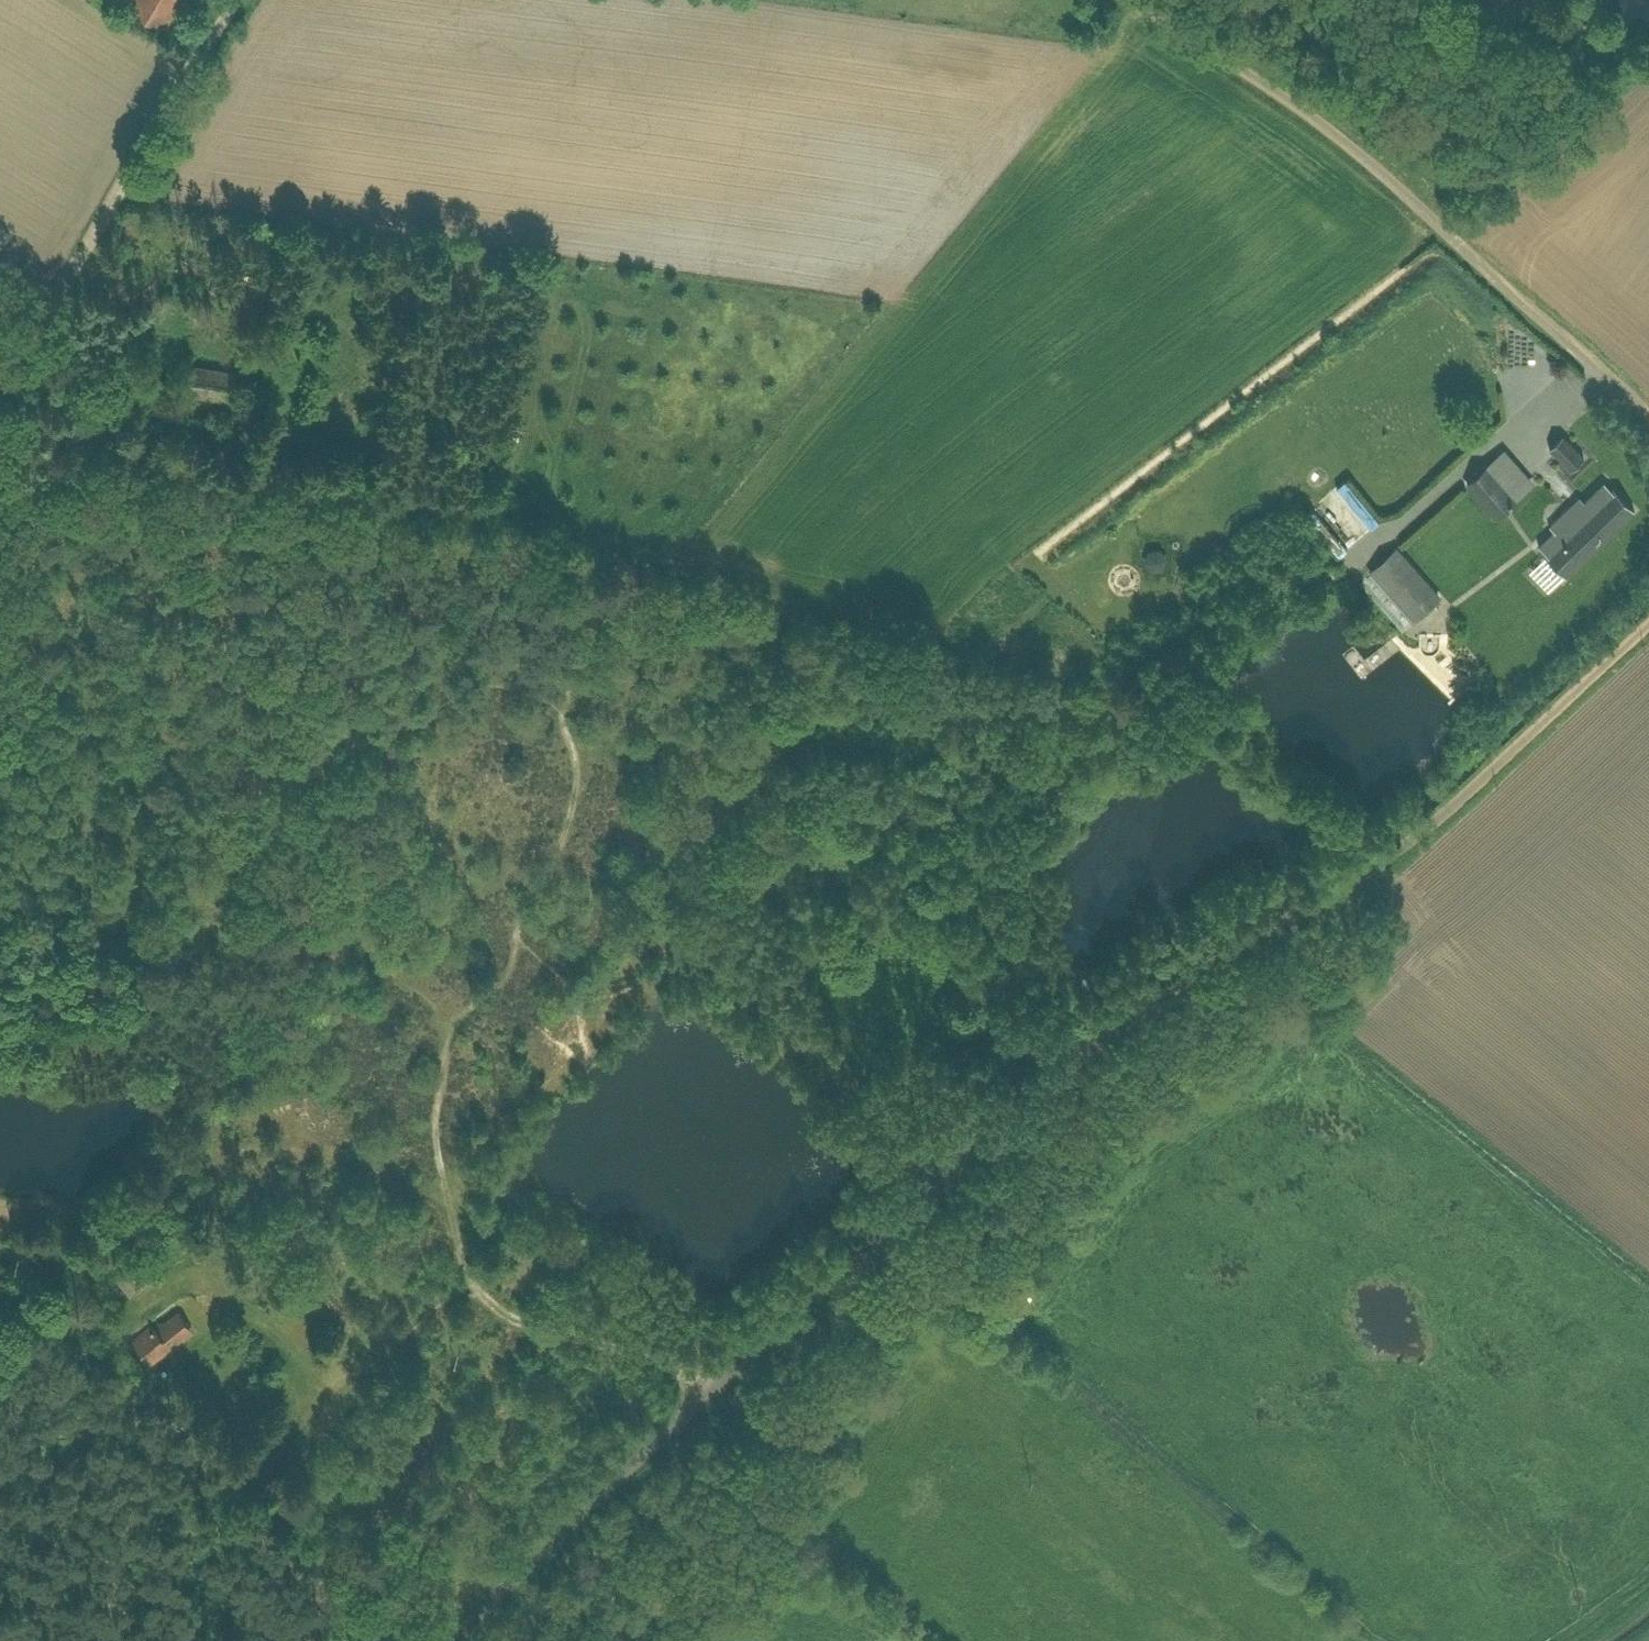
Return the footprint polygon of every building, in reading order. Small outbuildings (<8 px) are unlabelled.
[(169,32),(187,0),(109,0),(169,32)] [(187,367),(181,397),(236,407),(241,377),(187,367)] [(1564,436),(1551,449),(1573,471),(1586,457),(1564,436)] [(1505,450),(1465,486),(1495,519),(1535,483),(1505,450)] [(1602,483),(1537,543),(1568,577),(1633,517),(1602,483)] [(1395,549),(1367,573),(1409,621),(1437,597),(1395,549)] [(133,1341),(149,1362),(190,1329),(178,1313),(155,1331),(152,1326),(133,1341)]
